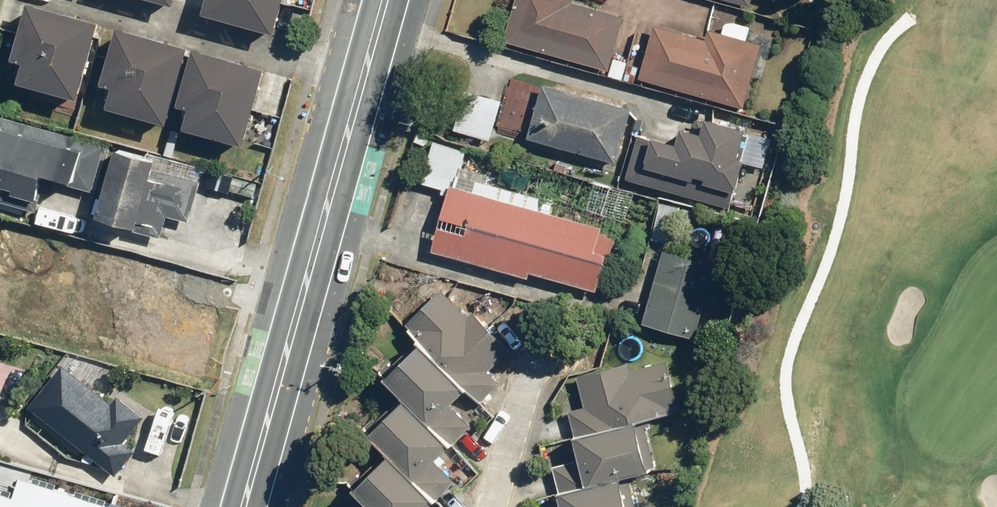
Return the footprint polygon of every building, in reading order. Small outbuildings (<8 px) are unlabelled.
[(60,0),(38,0),(24,51),(38,55),(32,78),(90,94),(111,14),(60,0)] [(217,6),(288,24),(294,0),(218,0),(217,6)] [(513,37),(618,63),(630,14),(576,0),(522,0),(513,37)] [(651,59),(647,77),(752,106),(769,46),(644,11),(632,54),(651,59)] [(202,40),(129,20),(113,80),(123,83),(117,101),(181,119),(202,40)] [(280,60),(209,41),(194,97),(202,99),(197,119),(260,136),(280,60)] [(639,107),(516,72),(508,100),(470,89),(459,128),(497,139),(501,124),(625,159),(639,107)] [(666,130),(659,161),(746,183),(751,164),(766,168),(775,136),(757,131),(759,121),(719,111),(717,121),(695,115),(689,136),(666,130)] [(11,115),(0,152),(0,182),(91,209),(110,145),(11,115)] [(540,199),(465,178),(472,153),(436,143),(424,187),(449,194),(434,250),(533,277),(535,272),(598,290),(614,230),(537,209),(540,199)] [(201,218),(209,185),(211,178),(124,154),(108,213),(172,230),(177,211),(201,218)] [(273,177),(219,160),(211,185),(265,202),(273,177)] [(688,206),(665,200),(656,237),(679,242),(688,206)] [(715,267),(664,252),(642,325),(694,340),(715,267)] [(438,292),(399,332),(416,348),(462,393),(475,405),(496,383),(485,372),(506,351),(470,317),(467,320),(438,292)] [(401,402),(446,446),(467,425),(448,406),(462,393),(416,348),(382,382),(401,402)] [(564,416),(571,442),(678,415),(665,365),(630,374),(628,364),(576,377),(584,411),(564,416)] [(62,367),(28,408),(114,477),(133,454),(122,446),(143,420),(115,398),(109,405),(62,367)] [(385,460),(430,504),(451,482),(430,462),(446,446),(401,402),(364,440),(385,460)] [(548,470),(555,496),(656,471),(644,424),(571,442),(576,463),(548,470)] [(385,460),(351,494),(364,506),(427,506),(430,504),(385,460)] [(627,478),(555,496),(558,506),(634,506),(627,478)] [(20,479),(14,500),(0,496),(0,506),(113,506),(20,479)]
